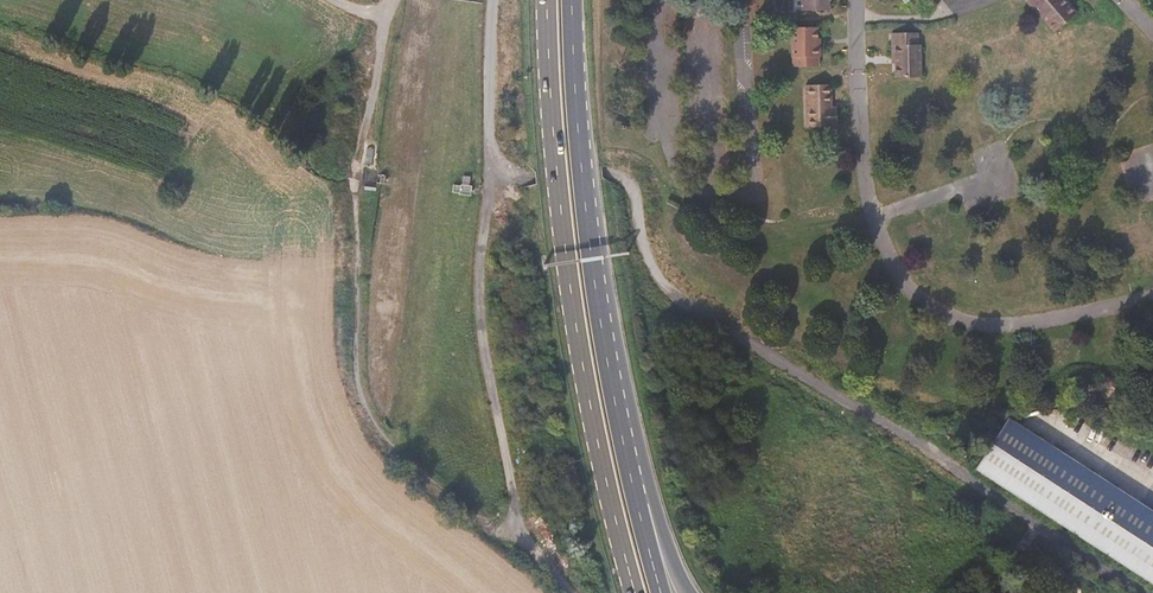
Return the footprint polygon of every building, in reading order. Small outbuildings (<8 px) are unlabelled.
[(803,7),(831,8),(831,0),(804,0),(803,7)] [(1058,39),(1086,16),(1073,0),(1026,0),(1058,39)] [(817,45),(817,38),(818,25),(793,25),(791,54),(792,55),(792,63),(818,65),(818,51),(821,51),(821,45),(817,45)] [(895,77),(923,75),(920,32),(892,34),(895,77)] [(830,114),(830,107),(830,85),(806,84),(805,127),(829,126),(830,125),(835,126),(835,114),(830,114)] [(1120,490),(1075,460),(1039,437),(1009,418),(994,441),(977,468),(1001,484),(1029,502),(1050,515),(1068,526),(1152,581),(1152,510),(1120,490)] [(964,456),(968,450),(962,447),(959,452),(964,456)]
